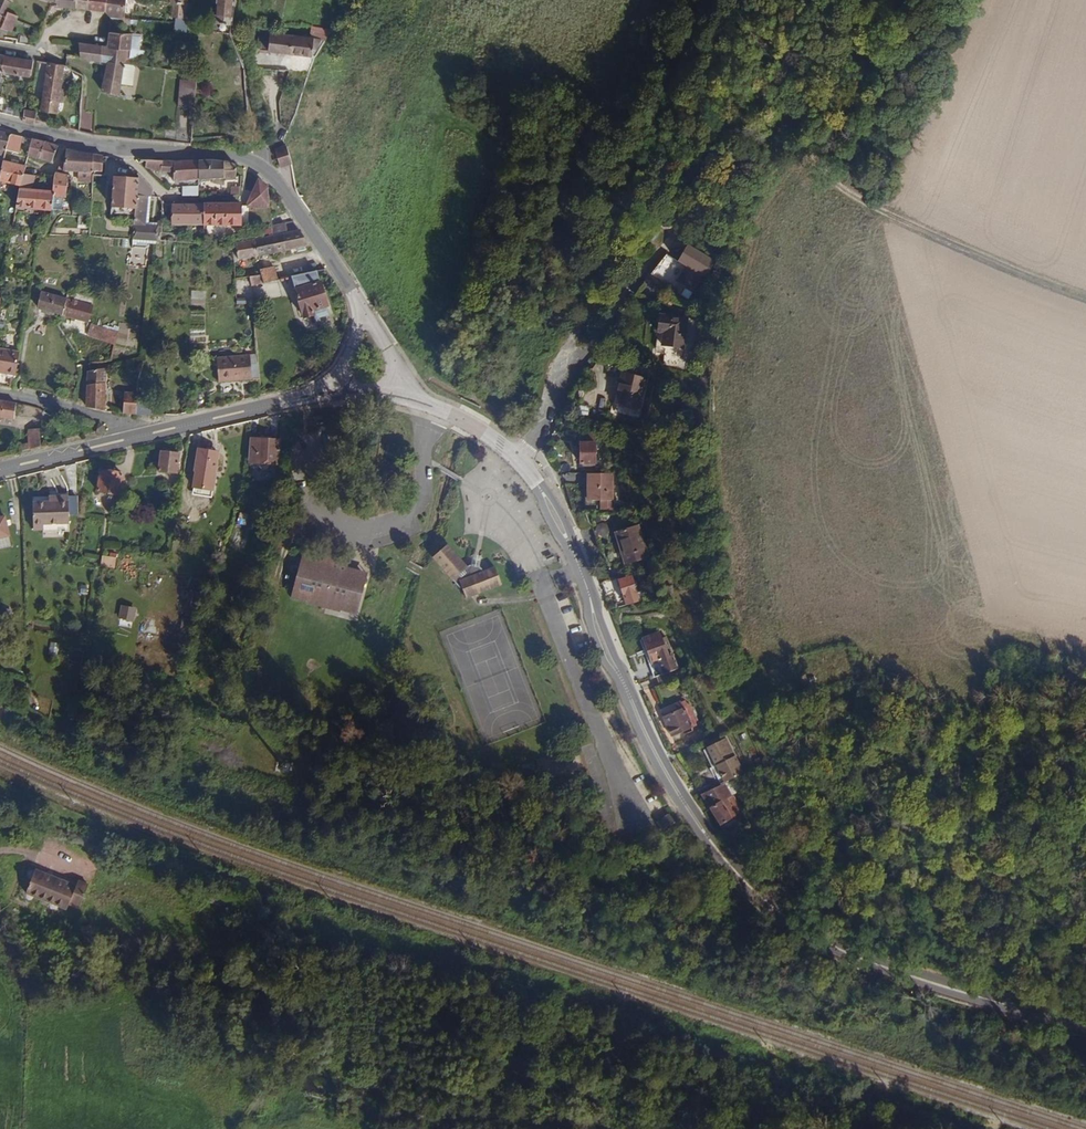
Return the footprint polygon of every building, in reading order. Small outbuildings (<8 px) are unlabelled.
[(11,2),(9,2),(5,0),(2,0),(0,3),(0,15),(2,16),(5,17),(6,13),(11,2)] [(78,0),(56,0),(56,3),(56,8),(62,9),(67,9),(77,10),(78,0)] [(89,0),(78,0),(77,10),(88,12),(89,0)] [(106,0),(89,0),(88,12),(104,14),(106,0)] [(126,0),(106,0),(104,14),(110,21),(123,22),(123,19),(126,0)] [(185,0),(168,0),(172,0),(170,16),(175,16),(182,17),(182,2),(185,1),(185,0)] [(234,0),(217,0),(215,23),(230,24),(232,25),(234,0)] [(12,33),(17,21),(18,18),(6,13),(5,17),(1,29),(12,33)] [(184,28),(185,17),(182,17),(175,16),(174,22),(174,31),(184,32),(184,28)] [(120,50),(121,34),(109,33),(107,46),(107,48),(120,50)] [(130,50),(140,50),(140,46),(142,46),(142,34),(130,34),(121,34),(120,50),(130,50)] [(295,56),(297,37),(272,34),(269,53),(295,56)] [(315,59),(317,40),(297,37),(295,56),(315,59)] [(123,63),(123,62),(119,61),(120,50),(107,48),(107,46),(79,43),(77,56),(77,58),(105,63),(102,90),(119,96),(120,91),(120,90),(121,84),(123,63)] [(249,68),(260,50),(240,45),(248,68),(249,68)] [(130,58),(130,50),(120,50),(119,61),(123,62),(129,62),(130,58)] [(18,59),(3,57),(0,71),(0,75),(15,78),(18,59)] [(30,80),(33,61),(18,59),(15,78),(30,80)] [(133,85),(135,64),(123,63),(121,84),(133,85)] [(63,103),(64,89),(62,88),(65,66),(47,64),(39,113),(58,116),(59,103),(63,103)] [(259,85),(263,68),(249,68),(248,68),(249,85),(259,85)] [(195,92),(196,75),(181,74),(180,91),(195,92)] [(151,103),(152,95),(156,95),(157,90),(153,90),(152,93),(140,92),(138,106),(150,107),(155,108),(155,103),(151,103)] [(193,115),(195,92),(180,91),(178,114),(193,115)] [(12,115),(14,108),(6,107),(5,110),(4,114),(12,115)] [(36,120),(37,113),(24,110),(23,110),(22,118),(22,121),(35,124),(36,120)] [(94,135),(95,111),(80,111),(80,119),(80,131),(94,135)] [(192,138),(193,115),(178,114),(176,137),(192,138)] [(8,134),(0,132),(0,149),(5,150),(8,134)] [(19,153),(23,136),(8,134),(5,150),(19,153)] [(55,162),(58,146),(31,138),(28,155),(55,162)] [(290,165),(285,147),(275,149),(280,167),(290,165)] [(92,172),(93,153),(67,149),(66,161),(64,162),(63,170),(78,171),(92,172)] [(104,154),(93,153),(92,172),(103,172),(104,154)] [(174,171),(174,159),(147,159),(146,168),(153,170),(174,171)] [(174,171),(174,178),(199,178),(199,160),(174,159),(174,171)] [(223,170),(223,167),(224,160),(199,160),(199,178),(223,179),(223,170)] [(25,165),(3,161),(2,166),(0,176),(0,180),(21,184),(21,181),(25,165)] [(236,170),(223,170),(223,179),(236,179),(236,175),(236,170)] [(92,172),(78,171),(78,183),(92,184),(92,172)] [(66,194),(68,174),(55,172),(53,176),(53,189),(52,196),(66,197),(66,194)] [(136,210),(138,184),(138,181),(139,177),(127,177),(113,176),(111,209),(134,210),(136,210)] [(147,219),(148,186),(139,177),(138,181),(138,184),(136,210),(134,210),(132,238),(132,242),(154,243),(158,244),(159,239),(159,224),(146,224),(147,222),(147,219)] [(269,208),(268,184),(258,178),(247,203),(245,207),(269,208)] [(199,194),(199,186),(182,187),(182,196),(199,195),(199,194)] [(52,196),(53,189),(18,188),(17,209),(52,210),(52,196)] [(241,225),(241,202),(204,203),(203,225),(241,225)] [(203,225),(204,203),(174,204),(172,226),(203,225)] [(91,227),(92,217),(80,216),(80,220),(83,220),(83,226),(89,226),(91,227)] [(287,232),(286,222),(270,225),(271,232),(272,235),(287,232)] [(271,232),(270,225),(258,228),(259,234),(271,232)] [(308,246),(299,229),(287,232),(272,235),(275,252),(308,246)] [(275,252),(272,235),(253,239),(256,256),(275,252)] [(256,256),(253,239),(234,243),(238,260),(256,256)] [(706,278),(716,260),(688,243),(677,261),(706,278)] [(234,255),(234,246),(224,246),(224,255),(234,255)] [(277,273),(275,266),(260,269),(261,274),(261,276),(277,273)] [(313,281),(320,279),(317,270),(291,275),(291,277),(294,286),(298,285),(313,281)] [(278,280),(277,273),(261,276),(263,283),(278,280)] [(261,276),(261,274),(250,277),(251,285),(263,283),(261,276)] [(329,307),(321,278),(320,279),(313,281),(298,285),(294,286),(292,287),(301,316),(303,315),(304,319),(314,316),(315,315),(314,311),(327,307),(329,307)] [(64,316),(69,297),(42,290),(39,307),(64,316)] [(90,323),(95,305),(69,297),(64,316),(90,323)] [(327,307),(314,311),(315,315),(314,316),(315,319),(329,315),(327,307)] [(689,335),(691,317),(660,313),(658,332),(662,332),(689,335)] [(116,344),(119,331),(91,323),(87,336),(114,344),(116,344)] [(687,348),(689,335),(662,332),(661,346),(687,348)] [(15,350),(0,348),(0,373),(11,375),(15,350)] [(18,376),(21,351),(15,350),(11,375),(18,376)] [(250,358),(250,355),(218,358),(220,382),(252,379),(250,358)] [(260,379),(258,357),(250,358),(252,379),(260,379)] [(106,410),(107,367),(91,369),(87,370),(86,402),(86,405),(106,410)] [(641,408),(647,376),(619,371),(613,403),(641,408)] [(137,414),(137,396),(137,391),(123,391),(123,412),(123,414),(137,414)] [(152,414),(151,398),(137,396),(137,414),(152,414)] [(16,403),(0,400),(0,418),(13,420),(16,403)] [(38,444),(38,430),(27,430),(27,440),(12,443),(13,450),(38,444)] [(599,467),(598,443),(606,443),(606,436),(581,437),(581,467),(599,467)] [(283,464),(285,439),(250,437),(248,462),(283,464)] [(214,491),(219,450),(197,447),(191,488),(214,491)] [(178,473),(180,452),(160,450),(158,470),(178,473)] [(120,496),(123,469),(109,468),(109,472),(99,471),(97,494),(120,496)] [(613,503),(613,476),(588,476),(588,503),(596,503),(613,503)] [(43,525),(69,524),(68,495),(49,495),(49,500),(33,500),(33,517),(34,530),(43,530),(43,525)] [(4,514),(0,516),(0,539),(10,536),(4,514)] [(649,557),(640,526),(622,532),(633,563),(649,557)] [(633,563),(622,532),(614,534),(624,566),(633,563)] [(472,597),(478,595),(502,583),(493,564),(490,566),(481,570),(480,568),(478,566),(475,565),(472,565),(470,565),(468,567),(460,559),(447,545),(433,557),(460,590),(462,589),(467,600),(472,597)] [(350,563),(353,554),(327,547),(324,556),(350,563)] [(345,613),(351,590),(365,594),(368,581),(358,566),(350,563),(324,556),(304,550),(293,591),(321,599),(319,606),(325,608),(345,613)] [(115,568),(116,557),(103,555),(102,567),(115,568)] [(640,601),(636,588),(632,574),(617,579),(620,588),(626,605),(640,601)] [(365,594),(351,590),(345,613),(358,617),(365,594)] [(319,606),(321,599),(293,591),(291,598),(319,606)] [(137,608),(121,605),(118,618),(134,621),(137,608)] [(676,670),(661,627),(641,634),(656,678),(676,670)] [(693,676),(689,666),(680,669),(683,680),(693,676)] [(660,688),(683,680),(680,669),(676,670),(656,678),(660,688)] [(98,697),(103,673),(95,671),(88,694),(98,697)] [(698,724),(690,705),(686,706),(683,701),(675,705),(676,709),(662,714),(671,734),(698,724)] [(743,771),(726,738),(706,748),(723,780),(743,771)] [(726,801),(735,796),(728,782),(701,794),(721,826),(734,820),(729,811),(732,810),(726,801)] [(668,830),(675,825),(677,823),(674,820),(668,813),(665,816),(663,818),(659,820),(668,830)] [(26,894),(67,910),(69,905),(77,883),(36,868),(26,894)] [(69,905),(80,909),(90,884),(79,880),(77,883),(69,905)]
